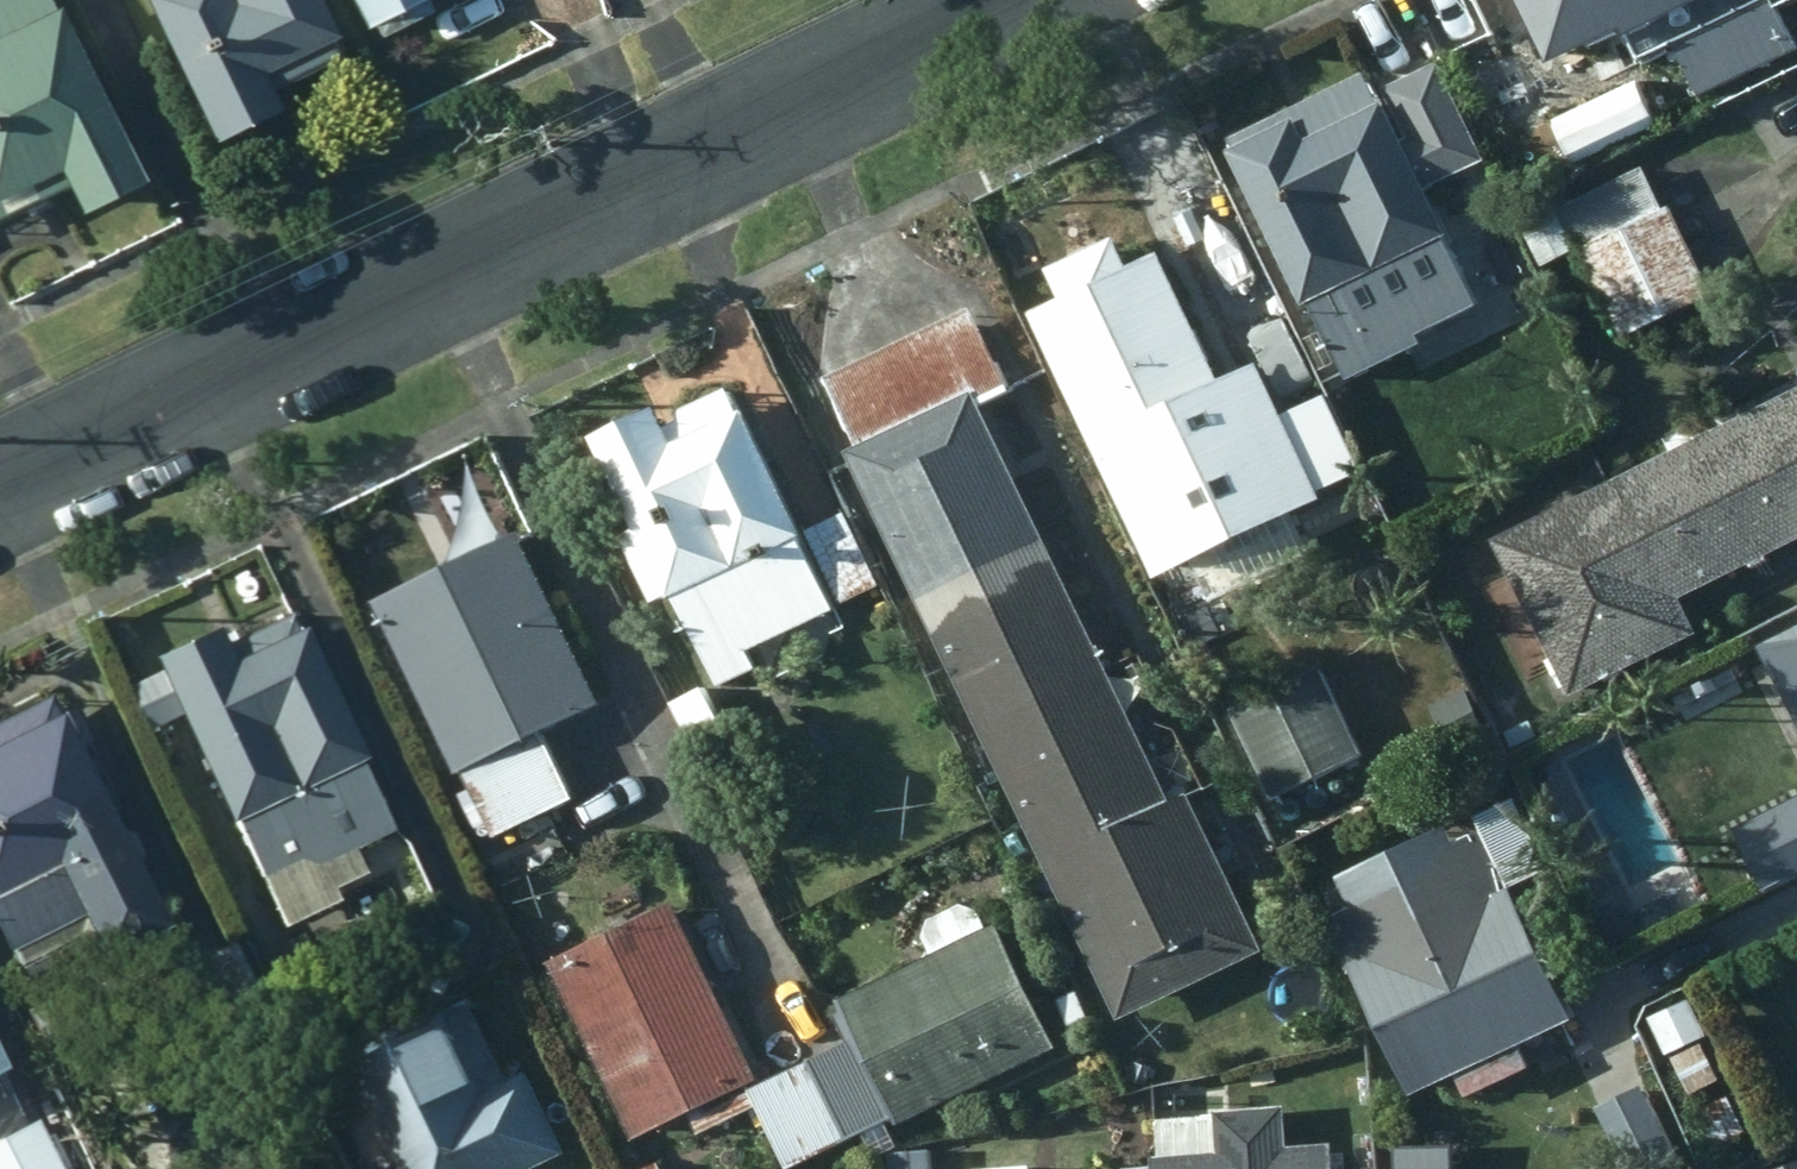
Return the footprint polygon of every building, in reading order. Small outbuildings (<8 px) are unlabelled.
[(151,180),(62,0),(0,0),(0,224),(76,187),(87,212),(151,180)] [(204,145),(272,115),(261,90),(337,54),(311,0),(136,0),(204,145)] [(365,44),(434,10),(429,0),(344,0),(365,44)] [(1574,54),(1624,30),(1640,65),(1676,48),(1699,96),(1796,49),(1776,7),(1790,0),(1548,0),(1574,54)] [(1417,335),(1478,304),(1365,73),(1224,141),(1304,306),(1310,305),(1347,379),(1421,344),(1417,335)] [(1577,253),(1620,344),(1719,297),(1671,198),(1663,202),(1645,165),(1560,205),(1583,252),(1577,253)] [(1576,250),(1551,198),(1517,217),(1541,267),(1576,250)] [(1057,298),(1028,312),(1106,479),(1116,475),(1139,525),(1260,469),(1208,357),(1231,347),(1210,299),(1184,309),(1157,253),(1125,268),(1110,236),(1042,268),(1057,298)] [(849,453),(902,563),(1026,504),(978,404),(1006,392),(972,312),(823,375),(856,449),(849,453)] [(656,407),(590,437),(633,530),(619,537),(650,604),(670,595),(713,687),(840,629),(728,386),(661,417),(656,407)] [(1742,414),(1796,525),(1796,387),(1742,414)] [(1796,542),(1796,525),(1742,414),(1669,450),(1621,474),(1683,598),(1796,542)] [(1698,634),(1683,598),(1621,474),(1491,540),(1569,699),(1698,634)] [(1101,660),(1026,504),(902,563),(976,717),(1101,660)] [(879,587),(843,512),(802,533),(837,607),(879,587)] [(599,707),(515,531),(369,602),(455,776),(462,773),(493,837),(571,799),(539,735),(599,707)] [(209,627),(146,656),(225,828),(229,826),(277,929),(335,902),(330,890),(363,875),(350,848),(390,829),(291,613),(218,645),(209,627)] [(1758,646),(1796,722),(1796,626),(1758,646)] [(1313,653),(1223,696),(1272,800),(1362,758),(1313,653)] [(1168,804),(1101,660),(976,717),(1044,862),(1168,804)] [(697,680),(665,696),(681,733),(714,719),(697,680)] [(153,683),(130,693),(154,749),(177,739),(153,683)] [(46,695),(0,717),(0,955),(75,917),(96,961),(162,929),(46,695)] [(1324,829),(1305,792),(1264,811),(1280,848),(1324,829)] [(1188,795),(1168,804),(1044,862),(1120,1023),(1262,953),(1188,795)] [(1733,830),(1763,889),(1796,871),(1796,797),(1733,830)] [(567,856),(549,815),(479,847),(500,888),(567,856)] [(1352,909),(1327,923),(1410,1100),(1457,1078),(1468,1101),(1529,1071),(1519,1050),(1575,1022),(1485,831),(1455,844),(1447,826),(1337,877),(1352,909)] [(672,905),(543,966),(628,1144),(689,1115),(699,1136),(752,1111),(742,1089),(756,1083),(672,905)] [(1055,1050),(998,925),(988,930),(982,914),(962,905),(926,919),(919,938),(928,956),(833,1000),(853,1042),(748,1091),(784,1168),(785,1168),(890,1119),(894,1128),(1055,1050)] [(1708,1039),(1689,998),(1647,1019),(1665,1058),(1708,1039)] [(439,1008),(342,1052),(397,1168),(568,1168),(572,1167),(529,1073),(502,1085),(463,1003),(442,1013),(439,1008)] [(1718,1083),(1702,1047),(1670,1061),(1685,1097),(1718,1083)] [(1666,1135),(1642,1087),(1596,1109),(1621,1157),(1666,1135)] [(1746,1137),(1727,1096),(1696,1110),(1716,1151),(1746,1137)] [(1331,1146),(1276,1151),(1274,1112),(1157,1122),(1160,1157),(1151,1159),(1151,1168),(1133,1168),(1333,1168),(1331,1146)] [(35,1119),(0,1137),(0,1168),(60,1168),(35,1119)] [(933,1151),(894,1156),(894,1168),(935,1168),(933,1151)] [(1764,1168),(1796,1168),(1796,1155),(1764,1168)]
